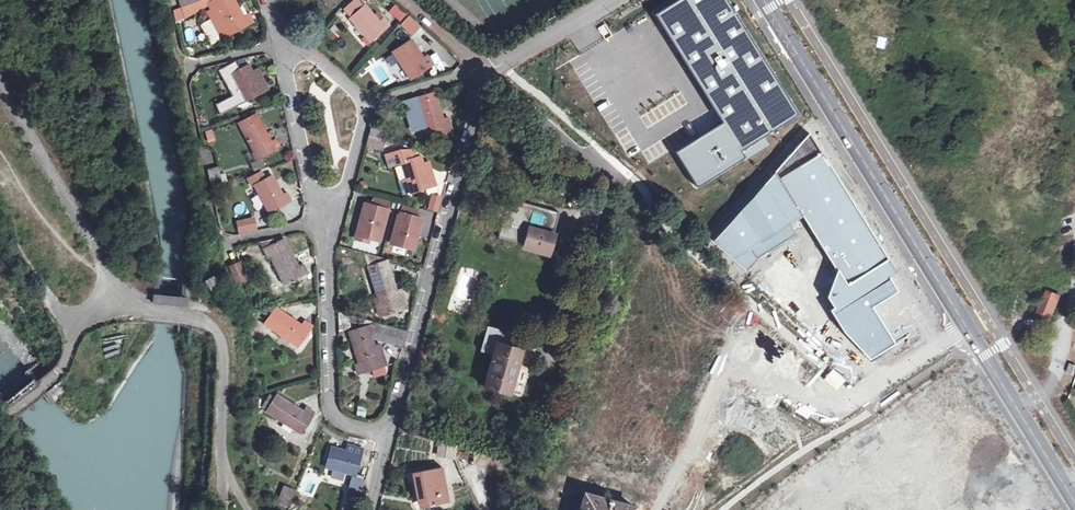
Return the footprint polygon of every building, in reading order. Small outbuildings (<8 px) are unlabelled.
[(212,0),(206,0),(183,8),(173,11),(176,22),(208,4),(213,1),(212,0)] [(206,0),(182,0),(180,0),(183,8),(206,0)] [(208,4),(211,11),(207,13),(223,39),(253,22),(248,15),(243,18),(237,8),(238,7),(234,0),(215,0),(213,1),(208,4)] [(358,0),(356,0),(344,9),(352,18),(351,19),(369,41),(389,25),(382,17),(377,22),(369,13),(370,12),(364,5),(363,6),(358,0)] [(653,7),(722,113),(673,145),(696,181),(803,112),(730,0),(664,0),(653,7)] [(401,22),(407,12),(394,4),(387,14),(401,22)] [(421,27),(411,17),(405,24),(416,33),(421,27)] [(183,28),(190,46),(198,43),(192,25),(183,28)] [(415,49),(411,42),(395,53),(411,78),(432,65),(427,57),(421,60),(414,49),(415,49)] [(251,74),(247,67),(237,73),(232,65),(217,74),(223,84),(233,98),(216,109),(222,119),(246,104),(266,91),(262,84),(257,87),(250,75),(251,74)] [(436,99),(434,94),(420,99),(419,97),(405,102),(414,130),(425,126),(430,143),(455,134),(450,119),(443,121),(439,108),(440,108),(437,98),(436,99)] [(199,118),(201,128),(210,126),(208,117),(199,118)] [(259,161),(281,148),(276,140),(270,144),(264,133),(266,132),(257,118),(240,128),(259,161)] [(369,137),(385,141),(387,132),(372,127),(369,137)] [(213,130),(202,131),(203,144),(214,143),(213,130)] [(896,272),(881,246),(808,134),(712,242),(747,270),(757,259),(795,235),(789,225),(802,217),(835,270),(827,295),(834,306),(829,308),(842,331),(869,358),(892,343),(871,306),(896,290),(888,278),(896,272)] [(369,137),(367,146),(382,150),(385,141),(369,137)] [(414,153),(413,151),(402,155),(401,151),(385,156),(389,168),(402,164),(409,186),(413,185),(415,192),(437,186),(434,177),(429,179),(424,166),(426,165),(423,157),(418,158),(417,152),(414,153)] [(210,184),(222,181),(217,164),(206,167),(210,184)] [(277,184),(273,177),(255,187),(270,214),(292,202),(288,195),(284,198),(277,185),(277,184)] [(443,197),(434,195),(430,209),(439,211),(443,197)] [(374,205),(366,203),(358,234),(381,241),(392,201),(376,197),(374,205)] [(416,216),(418,208),(403,204),(401,215),(399,215),(392,243),(415,249),(419,234),(423,218),(416,216)] [(554,226),(556,215),(533,212),(531,223),(554,226)] [(254,216),(235,220),(238,235),(257,231),(254,216)] [(530,226),(525,243),(525,245),(551,253),(557,233),(530,226)] [(285,286),(307,275),(303,268),(298,270),(293,259),(294,258),(285,241),(276,245),(275,243),(260,246),(266,256),(268,261),(271,259),(285,286)] [(388,260),(365,253),(380,302),(384,301),(389,317),(410,310),(404,291),(399,292),(397,293),(393,280),(394,280),(388,260)] [(248,281),(240,264),(231,268),(238,285),(248,281)] [(217,284),(213,278),(207,282),(210,288),(217,284)] [(1059,297),(1046,291),(1036,316),(1050,321),(1059,297)] [(874,307),(878,315),(892,308),(888,300),(874,307)] [(294,321),(276,308),(265,325),(300,348),(315,327),(308,322),(303,329),(293,322),(294,321)] [(374,338),(375,342),(403,347),(408,331),(374,322),(375,326),(379,337),(374,338)] [(379,337),(375,326),(352,333),(362,366),(358,368),(360,375),(388,366),(382,346),(377,348),(375,342),(374,338),(379,337)] [(420,362),(424,363),(430,339),(426,338),(420,362)] [(524,349),(499,342),(485,386),(511,394),(524,349)] [(103,348),(107,358),(118,354),(115,344),(103,348)] [(1059,393),(1056,398),(1064,403),(1067,398),(1059,393)] [(304,435),(317,413),(310,409),(306,414),(295,406),(296,406),(280,395),(269,413),(304,435)] [(453,445),(442,442),(440,455),(451,457),(453,445)] [(460,447),(453,445),(451,457),(458,459),(460,447)] [(358,476),(366,450),(358,447),(355,457),(343,453),(343,452),(334,450),(329,468),(358,476)] [(842,459),(771,509),(876,509),(842,459)] [(450,503),(445,467),(417,472),(423,502),(436,500),(437,505),(450,503)] [(343,481),(344,474),(332,471),(331,478),(343,481)] [(289,505),(296,490),(277,482),(271,497),(289,505)] [(582,495),(578,509),(637,509),(638,507),(619,502),(621,496),(606,492),(604,498),(586,493),(585,496),(582,495)] [(1041,501),(1045,509),(1062,509),(1054,494),(1041,501)] [(359,500),(348,497),(345,509),(356,509),(359,500)]
